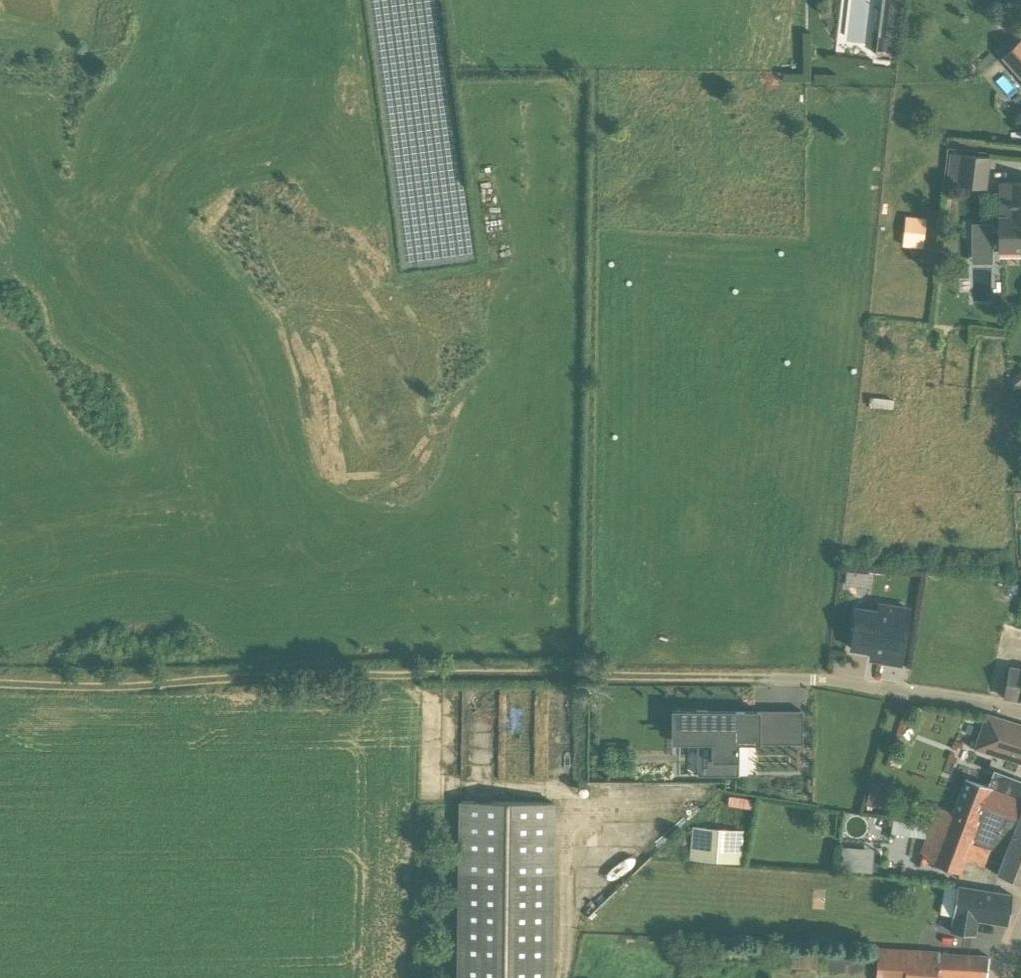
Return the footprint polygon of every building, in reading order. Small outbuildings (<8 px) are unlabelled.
[(875,54),(896,56),(903,0),(881,0),(875,54)] [(998,51),(1003,56),(1020,39),(1016,35),(998,51)] [(1020,39),(1003,56),(1020,76),(1020,40),(1020,39)] [(986,189),(990,157),(961,154),(958,186),(986,189)] [(998,224),(998,226),(998,251),(1020,251),(1020,183),(999,183),(999,216),(998,216),(998,219),(992,220),(992,216),(970,216),(971,246),(993,246),(992,223),(998,224)] [(923,248),(926,219),(913,218),(911,236),(905,235),(904,245),(923,248)] [(1020,388),(1020,371),(1010,381),(1018,390),(1020,388)] [(859,573),(846,571),(844,584),(857,586),(859,573)] [(850,648),(878,653),(877,661),(900,664),(909,609),(886,605),(884,613),(856,609),(850,648)] [(1009,667),(1004,697),(1020,700),(1020,701),(1020,670),(1009,667)] [(704,705),(668,706),(668,738),(704,738),(704,770),(728,770),(728,737),(794,737),(795,704),(744,704),(744,710),(704,710),(704,705)] [(988,716),(977,747),(1020,761),(1020,726),(988,716)] [(1006,795),(1012,778),(995,771),(988,788),(991,789),(1006,795)] [(1006,795),(991,789),(988,788),(965,780),(953,813),(939,808),(923,852),(934,863),(959,872),(971,841),(1005,854),(998,873),(1020,882),(1020,801),(1006,795)] [(873,784),(866,805),(872,807),(881,803),(883,793),(878,785),(873,784)] [(462,803),(459,977),(552,977),(554,804),(462,803)] [(891,832),(925,837),(927,823),(893,818),(891,832)] [(690,860),(743,861),(743,828),(691,827),(690,860)] [(841,846),(841,870),(874,870),(874,846),(841,846)] [(1009,926),(1014,896),(947,884),(942,914),(954,916),(952,932),(975,936),(978,920),(1009,926)] [(938,977),(987,977),(990,957),(867,949),(865,977),(936,977),(938,977)]
